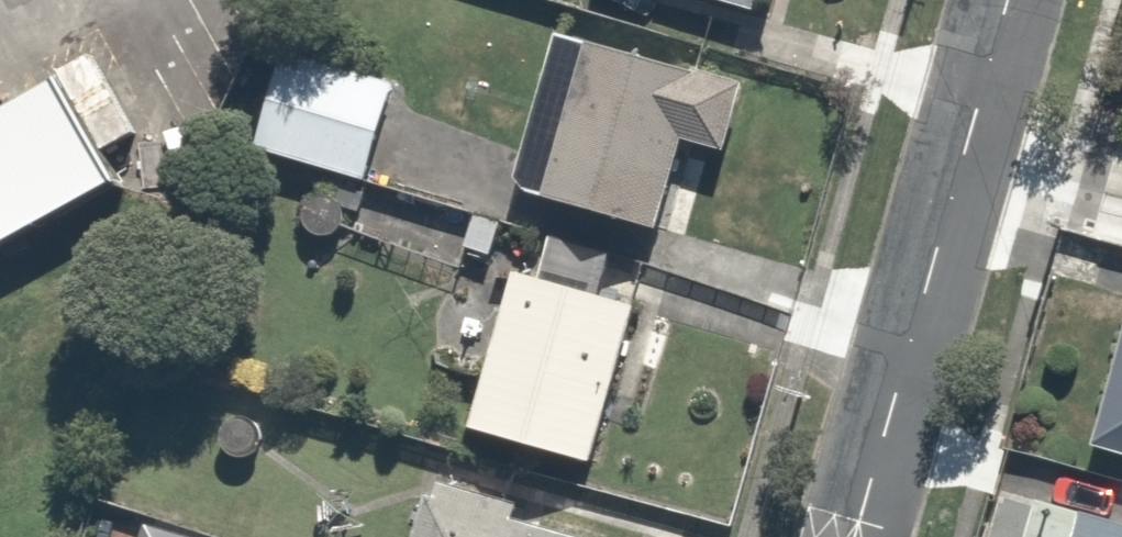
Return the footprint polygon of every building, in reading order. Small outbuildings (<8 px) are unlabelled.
[(550,19),(501,177),(637,219),(667,125),(720,141),(739,78),(550,19)] [(270,39),(238,145),(312,167),(295,224),(340,237),(389,75),(270,39)] [(0,85),(0,214),(59,182),(3,83),(0,85)] [(1108,216),(1121,220),(1121,172),(1108,216)] [(618,302),(505,265),(455,417),(569,454),(618,302)] [(1081,443),(1121,453),(1121,285),(1081,443)] [(603,506),(513,479),(506,504),(415,476),(397,536),(593,536),(603,506)] [(1022,479),(1007,536),(1121,536),(1121,504),(1022,479)]
